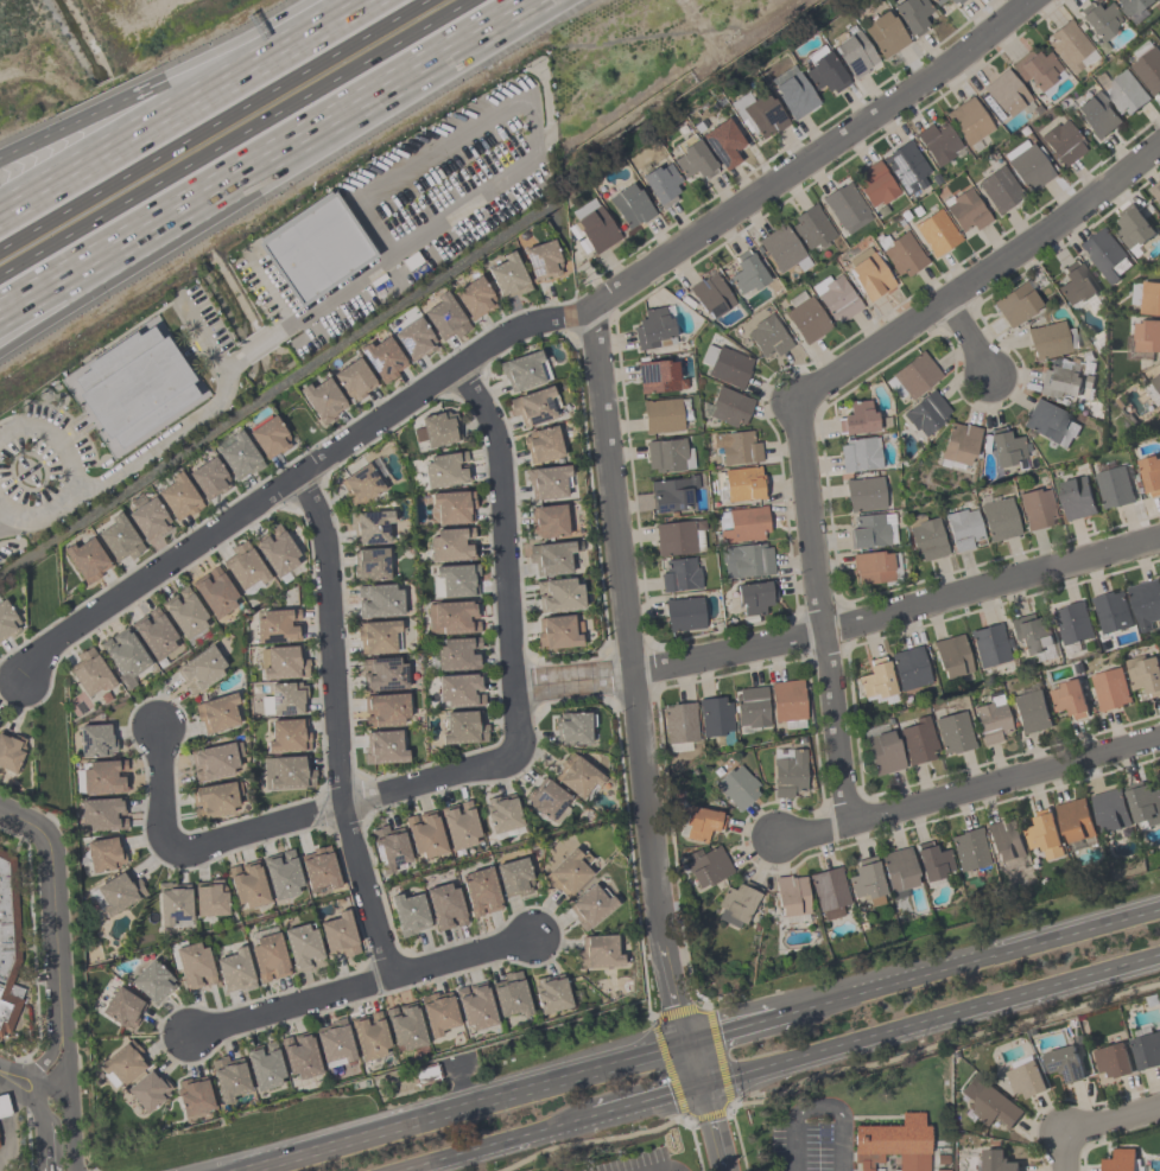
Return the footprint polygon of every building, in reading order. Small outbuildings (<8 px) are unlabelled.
[(890,7),(900,0),(909,0),(925,0),(932,11),(923,18),(926,24),(923,26),(926,30),(914,38),(912,34),(909,36),(890,7)] [(953,7),(961,0),(932,0),(938,8),(948,1),(953,7)] [(1127,17),(1113,0),(1154,0),(1145,8),(1148,13),(1135,24),(1128,17),(1127,17)] [(1099,44),(1079,17),(1095,4),(1099,9),(1109,2),(1123,19),(1114,27),(1116,31),(1099,44)] [(882,59),(861,27),(885,11),(889,18),(892,17),(908,42),(882,59)] [(1047,34),(1069,18),(1073,23),(1072,24),(1092,49),(1091,50),(1096,56),(1082,66),(1083,68),(1072,76),(1054,52),(1053,53),(1046,44),(1052,40),(1047,34)] [(831,37),(851,25),(855,30),(857,28),(877,61),(866,69),(867,71),(852,79),(831,47),(836,44),(831,37)] [(806,77),(803,72),(811,66),(804,56),(822,45),(825,51),(828,50),(849,83),(833,94),(831,89),(826,91),(822,85),(814,90),(806,77)] [(1154,45),(1159,52),(1159,88),(1152,95),(1148,90),(1149,89),(1129,65),(1154,45)] [(1008,66),(1028,50),(1032,55),(1037,51),(1041,57),(1048,51),(1052,55),(1051,56),(1061,69),(1051,77),(1053,79),(1039,91),(1027,78),(1022,83),(1008,66)] [(772,87),(773,85),(769,79),(792,64),(795,71),(797,70),(818,103),(792,121),(775,95),(776,94),(772,87)] [(1102,90),(1110,84),(1108,82),(1126,68),(1151,97),(1129,115),(1126,110),(1121,114),(1114,106),(1114,104),(1102,90)] [(1031,101),(1029,102),(1033,107),(1027,112),(1022,107),(1008,119),(1002,112),(1000,113),(981,89),(1006,69),(1031,101)] [(762,140),(754,129),(748,133),(728,104),(747,90),(753,100),(763,93),(769,100),(771,98),(788,123),(775,133),(774,132),(762,140)] [(1121,121),(1097,141),(1077,117),(1079,115),(1075,109),(1096,90),(1121,121)] [(944,115),(971,96),(993,128),(965,147),(944,115)] [(699,135),(725,117),(743,144),(741,145),(741,147),(736,149),(734,149),(733,151),(731,148),(730,149),(739,161),(723,172),(699,135)] [(1063,167),(1039,136),(1056,123),(1058,126),(1066,120),(1084,144),(1082,146),(1085,151),(1063,167)] [(914,135),(931,123),(933,128),(944,122),(961,147),(952,153),(955,155),(937,168),(914,135)] [(715,167),(714,167),(716,172),(704,180),(702,176),(698,178),(695,172),(684,178),(672,160),(680,154),(674,145),(692,134),(696,139),(697,139),(715,167)] [(882,160),(889,154),(888,153),(908,139),(913,145),(912,146),(928,172),(921,177),(927,184),(918,190),(917,187),(907,195),(886,164),(885,165),(882,160)] [(1028,193),(1004,161),(1006,160),(1002,155),(1025,140),(1028,145),(1031,144),(1035,148),(1039,146),(1048,160),(1045,163),(1054,176),(1028,193)] [(899,192),(881,205),(879,202),(871,208),(870,208),(854,183),(858,180),(855,174),(877,160),(899,192)] [(668,163),(679,180),(673,184),(678,192),(673,195),(677,199),(661,210),(640,177),(655,166),(658,170),(668,163)] [(976,183),(1001,165),(1022,195),(1014,201),(1015,203),(997,215),(976,183)] [(1147,190),(1159,179),(1159,203),(1153,195),(1152,195),(1147,190)] [(849,182),(869,212),(868,214),(871,218),(848,235),(843,229),(843,230),(825,204),(824,205),(819,199),(838,186),(839,187),(849,182)] [(607,198),(630,183),(635,191),(638,189),(654,212),(655,215),(641,223),(640,222),(628,229),(607,198)] [(961,234),(943,209),(945,208),(942,202),(950,196),(952,198),(968,187),(990,221),(975,231),(971,225),(961,234)] [(375,256),(299,308),(255,243),(332,192),(375,256)] [(594,254),(578,230),(579,228),(575,221),(576,219),(571,212),(591,198),(597,205),(598,204),(620,237),(594,254)] [(817,247),(816,244),(806,250),(791,227),(795,223),(792,218),(813,204),(835,235),(817,247)] [(1155,233),(1137,247),(1142,252),(1135,257),(1115,233),(1121,227),(1116,221),(1135,205),(1140,210),(1139,211),(1155,233)] [(961,240),(933,257),(912,225),(939,208),(961,240)] [(782,223),(811,265),(800,272),(794,263),(779,274),(756,242),(782,223)] [(1130,265),(1116,275),(1118,278),(1109,285),(1083,249),(1082,250),(1077,244),(1095,231),(1095,233),(1104,225),(1126,255),(1124,256),(1130,265)] [(905,278),(902,273),(898,275),(876,242),(886,235),(889,241),(906,230),(924,257),(925,256),(928,262),(905,278)] [(533,281),(522,249),(552,240),(560,263),(560,265),(560,267),(558,269),(560,274),(549,278),(549,276),(533,281)] [(868,301),(851,276),(854,275),(848,267),(851,266),(848,261),(868,247),(871,252),(873,252),(894,284),(868,301)] [(728,278),(739,271),(734,263),(736,262),(734,257),(747,249),(749,253),(750,253),(768,280),(753,291),(750,287),(740,294),(731,282),(730,282),(728,278)] [(531,289),(520,294),(519,292),(501,300),(486,269),(503,261),(501,255),(512,250),(531,289)] [(403,262),(410,272),(423,263),(416,253),(403,262)] [(1056,288),(1066,281),(1061,274),(1064,273),(1063,269),(1076,261),(1078,263),(1079,262),(1083,268),(1082,268),(1097,291),(1080,303),(1078,299),(1069,306),(1056,288)] [(735,304),(711,319),(706,312),(704,314),(686,287),(701,279),(702,280),(714,272),(735,304)] [(838,323),(835,318),(832,319),(810,287),(826,275),(830,280),(839,274),(862,307),(838,323)] [(478,275),(493,298),(494,299),(494,300),(493,301),(492,303),(495,307),(486,312),(470,322),(451,293),(478,275)] [(1040,305),(1033,310),(1034,312),(1009,329),(991,303),(1025,280),(1040,305)] [(1141,280),(1159,282),(1159,314),(1139,312),(1140,304),(1130,303),(1132,281),(1141,282),(1141,280)] [(420,313),(438,301),(435,297),(444,291),(469,327),(458,335),(459,336),(455,338),(452,333),(440,342),(420,313)] [(831,327),(805,345),(782,313),(791,307),(787,301),(803,291),(806,298),(810,295),(831,327)] [(674,337),(657,341),(658,346),(638,351),(633,327),(638,326),(636,320),(644,319),(642,311),(664,307),(666,319),(671,318),(674,337)] [(746,333),(754,327),(753,325),(769,313),(792,345),(776,356),(772,349),(761,356),(746,333)] [(157,314),(177,344),(175,345),(189,368),(191,365),(210,394),(114,459),(59,380),(81,365),(77,361),(97,348),(101,352),(157,314)] [(418,317),(435,342),(432,343),(435,348),(424,355),(423,354),(411,362),(408,358),(407,359),(392,333),(418,317)] [(1145,319),(1159,319),(1159,351),(1134,350),(1135,322),(1143,322),(1145,319)] [(1035,361),(1032,350),(1031,350),(1025,329),(1032,327),(1032,329),(1063,320),(1071,351),(1035,361)] [(357,349),(367,343),(370,346),(387,336),(406,364),(394,373),(397,375),(389,380),(388,380),(381,384),(357,349)] [(740,392),(735,389),(735,388),(705,374),(706,374),(710,365),(699,361),(708,344),(717,349),(720,345),(752,361),(747,370),(749,371),(740,392)] [(511,394),(506,378),(503,380),(502,375),(501,375),(496,364),(537,349),(541,361),(543,359),(550,378),(543,381),(543,382),(511,394)] [(890,375),(921,350),(942,376),(911,400),(890,375)] [(1037,393),(1042,369),(1048,370),(1050,364),(1058,367),(1059,358),(1066,359),(1071,361),(1072,356),(1078,358),(1077,363),(1079,364),(1078,373),(1092,375),(1090,387),(1084,384),(1084,387),(1079,386),(1077,396),(1060,392),(1058,397),(1037,393)] [(330,375),(357,357),(376,384),(363,394),(363,395),(354,402),(348,394),(344,396),(330,375)] [(640,394),(636,363),(667,359),(667,362),(676,361),(679,389),(640,394)] [(1151,380),(1159,372),(1159,392),(1151,380)] [(297,390),(306,383),(310,388),(327,377),(343,402),(336,407),(336,408),(325,415),(324,414),(317,420),(297,390)] [(521,427),(518,414),(512,416),(507,400),(550,386),(553,395),(556,394),(559,407),(552,409),(554,418),(521,427)] [(743,425),(737,422),(735,428),(709,416),(712,406),(710,405),(718,386),(753,401),(743,425)] [(950,411),(945,415),(947,418),(924,437),(918,429),(915,431),(901,414),(932,389),(950,411)] [(645,434),(641,401),(679,397),(682,431),(645,434)] [(1079,426),(1073,438),(1072,437),(1065,450),(1021,426),(1037,397),(1063,412),(1061,414),(1070,419),(1069,420),(1079,426)] [(848,401),(854,400),(854,401),(869,400),(870,412),(875,412),(877,431),(838,434),(837,419),(841,418),(841,415),(849,414),(848,401)] [(458,440),(426,448),(424,440),(416,443),(412,429),(420,427),(419,419),(442,413),(444,412),(445,412),(448,413),(449,414),(454,412),(457,424),(454,424),(458,440)] [(290,446),(280,453),(279,452),(274,456),(272,452),(264,457),(247,432),(273,414),(287,435),(289,437),(289,439),(287,440),(286,441),(290,446)] [(966,466),(964,465),(963,469),(949,465),(947,467),(939,465),(942,458),(939,458),(950,421),(964,426),(964,424),(981,428),(972,458),(969,457),(966,466)] [(530,464),(526,448),(524,448),(520,438),(526,435),(526,434),(527,433),(530,431),(532,431),(554,425),(563,457),(533,464),(532,463),(530,464)] [(995,467),(989,434),(990,434),(989,431),(1004,427),(1004,431),(1008,431),(1009,439),(1022,435),(1023,444),(1028,443),(1029,451),(1025,452),(1026,457),(1013,459),(1014,464),(995,467)] [(264,466),(254,472),(253,471),(248,473),(247,472),(235,481),(213,447),(239,429),(264,466)] [(753,431),(753,443),(760,443),(761,462),(729,464),(729,465),(721,466),(720,448),(712,448),(711,434),(753,431)] [(881,469),(842,472),(839,445),(844,445),(844,439),(874,437),(874,438),(877,438),(881,469)] [(647,470),(645,441),(684,438),(685,448),(691,447),(693,469),(684,469),(684,471),(654,473),(654,469),(647,470)] [(469,482),(426,489),(423,464),(429,463),(427,457),(464,451),(467,462),(459,463),(459,465),(467,464),(469,482)] [(1158,458),(1159,457),(1159,493),(1149,496),(1148,492),(1146,492),(1137,459),(1156,454),(1158,458)] [(218,494),(218,492),(205,501),(186,473),(213,456),(227,477),(227,479),(226,482),(229,486),(218,494)] [(338,482),(342,479),(341,478),(366,463),(384,489),(365,502),(363,503),(361,503),(359,503),(357,502),(353,505),(346,496),(347,495),(338,482)] [(1135,501),(1114,507),(1113,505),(1103,508),(1095,477),(1094,472),(1123,464),(1132,495),(1133,494),(1135,501)] [(568,465),(569,477),(568,477),(569,486),(564,488),(565,497),(534,499),(534,498),(531,498),(530,485),(527,485),(527,482),(526,482),(525,470),(532,469),(532,467),(568,465)] [(765,498),(725,502),(725,501),(718,501),(716,472),(723,472),(723,470),(753,467),(753,465),(759,465),(760,475),(762,475),(765,498)] [(202,505),(195,510),(196,511),(188,516),(186,514),(176,521),(173,517),(172,518),(154,492),(172,482),(169,477),(178,470),(202,505)] [(1096,513),(1066,520),(1059,492),(1060,491),(1058,481),(1086,473),(1096,513)] [(649,482),(687,477),(687,476),(696,475),(698,488),(690,489),(691,507),(683,508),(683,510),(653,514),(651,494),(649,482)] [(844,479),(849,479),(850,481),(881,477),(885,509),(849,513),(848,502),(847,502),(844,479)] [(1048,489),(1053,505),(1054,504),(1058,516),(1051,518),(1053,524),(1027,532),(1018,495),(1038,489),(1039,491),(1048,489)] [(473,523),(437,524),(436,504),(430,504),(430,494),(473,491),(473,499),(474,499),(474,509),(471,509),(473,523)] [(152,496),(169,521),(165,523),(169,529),(159,535),(158,534),(144,542),(126,514),(152,496)] [(1020,534),(989,543),(978,505),(1009,497),(1020,534)] [(564,504),(566,536),(544,537),(541,537),(539,537),(537,535),(531,535),(530,523),(531,523),(530,508),(533,508),(533,507),(564,504)] [(762,540),(720,543),(718,532),(729,530),(727,510),(766,507),(768,533),(762,533),(762,540)] [(953,553),(944,515),(965,509),(965,511),(976,509),(983,539),(971,542),(972,548),(953,553)] [(119,511),(142,549),(137,554),(129,559),(126,554),(114,562),(95,534),(112,522),(108,517),(119,511)] [(392,511),(392,522),(387,523),(387,543),(357,545),(357,543),(353,545),(353,529),(350,529),(350,526),(349,526),(348,514),(355,514),(355,513),(392,511)] [(895,543),(889,543),(889,545),(850,549),(848,529),(856,528),(855,516),(882,514),(893,513),(894,524),(893,524),(895,543)] [(921,562),(920,556),(915,558),(907,528),(909,528),(907,520),(909,516),(914,515),(919,514),(924,515),(925,520),(937,516),(947,555),(921,562)] [(692,521),(693,530),(702,529),(704,551),(696,552),(696,553),(657,556),(654,524),(692,521)] [(277,523),(298,554),(296,556),(299,562),(275,579),(251,542),(266,532),(268,536),(271,535),(267,530),(277,523)] [(474,560),(430,561),(429,537),(435,536),(435,530),(473,528),(473,539),(467,539),(467,542),(473,541),(474,560)] [(84,586),(62,549),(71,543),(74,548),(90,537),(109,566),(99,573),(100,575),(84,586)] [(230,547),(235,545),(236,546),(245,540),(268,578),(260,584),(256,580),(239,591),(220,562),(234,553),(230,547)] [(570,573),(534,577),(534,562),(527,564),(527,555),(528,555),(527,545),(572,541),(573,553),(568,553),(570,573)] [(773,574),(724,579),(723,561),(721,562),(720,549),(723,548),(723,547),(765,543),(765,547),(771,547),(773,574)] [(387,548),(387,579),(363,580),(362,580),(360,580),(359,579),(359,578),(353,578),(351,566),(354,566),(353,549),(387,548)] [(851,554),(881,552),(881,554),(890,553),(893,581),(856,584),(855,571),(852,571),(851,554)] [(701,588),(661,593),(659,571),(667,569),(666,560),(695,556),(696,567),(698,567),(701,588)] [(214,619),(190,584),(204,574),(208,578),(209,577),(205,572),(216,565),(236,597),(232,600),(235,606),(214,619)] [(477,565),(477,577),(476,577),(477,580),(475,581),(476,596),(442,597),(432,597),(431,577),(435,577),(435,566),(477,565)] [(534,583),(543,581),(543,580),(572,577),(573,585),(579,584),(583,609),(539,613),(537,593),(535,593),(534,583)] [(1156,577),(1159,587),(1159,618),(1148,622),(1151,629),(1140,632),(1126,586),(1156,577)] [(743,616),(741,604),(737,604),(735,585),(774,580),(775,599),(771,599),(772,605),(763,606),(765,613),(743,616)] [(401,616),(357,618),(356,600),(362,599),(362,597),(356,598),(356,586),(393,585),(394,590),(400,588),(401,616)] [(184,641),(160,604),(175,594),(178,599),(180,597),(176,592),(185,586),(210,623),(184,641)] [(1091,597),(1114,591),(1114,592),(1122,590),(1132,625),(1101,634),(1091,597)] [(702,597),(704,628),(668,632),(667,622),(665,622),(663,600),(702,597)] [(7,635),(0,639),(0,600),(2,598),(19,624),(17,625),(19,630),(8,637),(7,635)] [(1063,644),(1053,610),(1063,606),(1063,605),(1083,599),(1094,636),(1077,641),(1080,650),(1066,654),(1063,644)] [(478,632),(427,635),(426,604),(432,604),(432,603),(476,600),(477,618),(471,618),(471,622),(477,622),(478,632)] [(153,661),(129,624),(144,615),(147,619),(150,617),(146,612),(156,606),(176,637),(171,641),(175,647),(153,661)] [(300,641),(256,643),(255,612),(261,612),(261,611),(298,609),(299,620),(293,620),(293,623),(299,623),(300,641)] [(1042,651),(1025,656),(1020,638),(1013,641),(1008,619),(1032,613),(1033,618),(1038,617),(1040,625),(1047,624),(1050,635),(1051,634),(1053,644),(1041,647),(1042,651)] [(535,618),(571,615),(572,622),(581,620),(582,635),(579,635),(581,645),(539,650),(539,643),(535,643),(535,632),(538,632),(535,618)] [(399,651),(394,651),(394,653),(360,654),(359,641),(356,641),(355,631),(356,631),(356,623),(362,623),(362,622),(398,620),(399,651)] [(1009,660),(980,668),(971,639),(970,639),(968,631),(1000,623),(1002,629),(1001,629),(1009,660)] [(128,677),(125,673),(120,675),(99,644),(108,637),(112,643),(114,642),(110,637),(126,628),(150,663),(128,677)] [(944,680),(942,672),(940,672),(932,642),(962,634),(972,672),(944,680)] [(480,667),(474,668),(474,669),(436,672),(435,641),(442,639),(478,637),(480,649),(474,649),(474,651),(480,651),(480,667)] [(173,669),(210,644),(224,666),(218,669),(222,675),(190,696),(184,687),(190,683),(188,680),(184,683),(173,669)] [(259,649),(266,649),(266,648),(300,645),(302,658),(308,658),(308,677),(262,680),(261,669),(260,669),(259,649)] [(889,654),(919,645),(930,682),(899,690),(889,654)] [(68,668),(78,661),(75,655),(82,650),(83,651),(90,647),(114,685),(106,690),(103,686),(85,696),(68,668)] [(1155,655),(1159,670),(1159,694),(1149,698),(1148,693),(1146,694),(1143,686),(1132,690),(1129,683),(1130,683),(1126,669),(1127,668),(1124,660),(1136,656),(1137,660),(1155,655)] [(869,674),(867,666),(869,666),(868,661),(883,656),(885,661),(887,661),(889,667),(888,667),(895,693),(876,698),(875,694),(863,698),(857,676),(869,674)] [(361,658),(398,657),(398,664),(405,663),(406,688),(362,690),(361,674),(367,673),(367,670),(361,670),(361,658)] [(1089,675),(1121,667),(1129,696),(1130,695),(1132,700),(1122,704),(1122,705),(1099,712),(1089,675)] [(437,675),(475,674),(481,674),(482,692),(476,692),(476,694),(482,694),(482,706),(445,707),(445,701),(438,701),(437,675)] [(1066,707),(1054,711),(1048,690),(1061,687),(1060,682),(1078,677),(1085,704),(1086,704),(1089,709),(1086,711),(1088,715),(1072,719),(1071,715),(1069,715),(1066,707)] [(805,719),(804,719),(804,727),(785,730),(784,721),(774,723),(769,682),(801,680),(805,719)] [(305,686),(305,698),(304,698),(304,713),(302,713),(302,714),(271,715),(271,714),(261,714),(260,696),(270,696),(270,683),(292,682),(299,682),(299,686),(305,686)] [(737,726),(735,692),(739,692),(739,688),(766,687),(769,725),(748,727),(748,725),(737,726)] [(1051,726),(1020,734),(1010,696),(1041,688),(1051,726)] [(204,734),(201,721),(197,721),(195,713),(196,713),(194,705),(199,704),(199,702),(234,692),(237,702),(232,705),(237,724),(204,734)] [(1002,740),(982,745),(971,707),(989,702),(987,694),(997,692),(999,695),(1001,694),(1010,731),(1001,734),(1002,740)] [(365,726),(363,717),(369,717),(369,714),(363,714),(363,695),(407,693),(408,718),(401,718),(402,725),(365,726)] [(702,737),(699,705),(698,705),(697,699),(722,698),(722,702),(731,702),(733,714),(731,714),(733,731),(723,732),(724,736),(702,737)] [(697,742),(690,742),(691,750),(668,751),(667,743),(665,743),(663,708),(671,707),(671,704),(695,702),(695,708),(693,708),(695,714),(697,742)] [(480,711),(480,725),(486,724),(487,733),(486,733),(486,742),(477,742),(477,743),(440,745),(439,733),(445,733),(444,712),(480,711)] [(974,747),(951,755),(950,752),(943,755),(942,750),(943,749),(933,719),(963,711),(974,747)] [(553,717),(558,717),(558,713),(589,713),(589,714),(594,714),(594,726),(589,726),(589,744),(556,744),(556,728),(553,728),(553,717)] [(908,765),(898,728),(915,724),(914,718),(927,714),(938,751),(931,752),(933,758),(908,765)] [(266,752),(266,740),(271,740),(270,720),(300,719),(305,719),(305,733),(309,732),(309,742),(308,742),(309,750),(302,750),(303,751),(266,752)] [(78,725),(112,724),(113,739),(114,739),(115,752),(110,752),(110,756),(78,757),(78,725)] [(406,762),(363,764),(362,752),(363,752),(363,747),(365,747),(365,733),(369,732),(400,730),(400,750),(406,750),(406,762)] [(13,774),(0,768),(0,731),(12,737),(13,734),(25,739),(23,745),(24,745),(25,746),(25,747),(24,749),(13,774)] [(867,737),(892,731),(894,738),(895,738),(904,768),(876,776),(867,737)] [(240,742),(242,757),(235,758),(237,768),(230,769),(232,775),(194,783),(192,772),(198,770),(198,768),(192,769),(189,751),(232,743),(240,742)] [(805,791),(792,791),(792,797),(773,797),(773,766),(772,766),(772,758),(773,758),(773,749),(805,749),(805,791)] [(604,777),(596,787),(592,784),(579,800),(556,781),(557,779),(553,776),(560,766),(558,765),(566,756),(569,758),(572,753),(604,777)] [(313,788),(264,789),(262,758),(308,756),(308,769),(315,769),(315,778),(313,778),(313,788)] [(126,791),(82,794),(81,763),(87,763),(87,762),(125,760),(126,771),(119,771),(119,774),(125,774),(126,791)] [(759,785),(754,789),(758,793),(739,810),(714,784),(729,769),(731,771),(739,764),(750,777),(750,776),(759,785)] [(556,826),(530,806),(528,806),(527,803),(527,802),(528,801),(525,797),(532,789),(535,791),(537,789),(537,790),(545,779),(569,797),(563,804),(569,809),(556,826)] [(189,788),(233,781),(233,783),(239,782),(241,795),(235,796),(236,806),(230,807),(232,814),(202,819),(202,817),(194,819),(192,809),(198,808),(198,806),(191,807),(189,788)] [(1158,789),(1159,797),(1159,822),(1147,826),(1146,820),(1135,823),(1126,790),(1148,783),(1151,791),(1158,789)] [(1090,795),(1120,787),(1130,823),(1101,833),(1090,795)] [(492,834),(483,807),(487,806),(486,800),(497,796),(499,800),(503,798),(503,800),(513,797),(521,826),(492,834)] [(1054,804),(1084,796),(1095,834),(1067,842),(1065,833),(1063,834),(1054,804)] [(81,825),(80,800),(123,797),(125,815),(119,815),(119,817),(125,817),(125,829),(88,830),(88,825),(81,825)] [(450,851),(439,809),(456,804),(457,809),(459,808),(458,802),(469,800),(478,836),(473,838),(475,845),(450,851)] [(724,815),(721,830),(716,829),(716,830),(709,829),(705,844),(684,839),(687,826),(684,825),(684,823),(678,822),(682,806),(687,807),(687,806),(721,813),(720,814),(724,815)] [(1061,855),(1045,860),(1040,845),(1028,848),(1023,833),(1025,833),(1023,827),(1034,825),(1032,816),(1034,816),(1033,812),(1048,807),(1050,812),(1052,812),(1060,844),(1059,845),(1061,855)] [(414,854),(405,817),(414,815),(416,822),(418,821),(417,815),(431,812),(433,816),(436,816),(446,852),(421,859),(420,852),(414,854)] [(984,825),(1000,820),(1001,823),(1014,819),(1025,854),(995,864),(984,825)] [(400,827),(411,860),(405,863),(405,865),(404,868),(381,874),(369,830),(379,828),(378,827),(386,825),(387,830),(400,827)] [(981,833),(989,864),(969,868),(958,872),(950,838),(959,834),(959,833),(980,827),(982,833),(981,833)] [(119,836),(121,852),(123,852),(125,863),(119,864),(119,867),(113,867),(113,868),(90,873),(84,841),(114,836),(115,838),(119,836)] [(914,849),(917,849),(915,845),(930,841),(931,845),(933,845),(936,853),(947,849),(953,870),(942,873),(943,877),(924,883),(914,849)] [(697,889),(689,872),(684,874),(679,866),(689,860),(686,855),(699,848),(702,853),(717,845),(733,872),(706,886),(705,884),(697,889)] [(12,962),(0,992),(0,846),(20,855),(27,961),(12,962)] [(299,857),(312,853),(311,849),(319,847),(321,848),(329,846),(329,848),(340,886),(329,890),(328,884),(308,889),(299,857)] [(917,885),(889,893),(881,863),(882,863),(880,854),(908,847),(917,876),(914,877),(917,885)] [(261,858),(273,900),(297,895),(296,887),(302,885),(292,848),(280,852),(283,859),(280,859),(279,853),(261,858)] [(885,895),(855,902),(854,898),(852,898),(847,877),(855,876),(852,867),(856,867),(854,860),(874,855),(875,861),(876,860),(879,867),(877,867),(885,895)] [(531,892),(519,896),(518,895),(503,898),(494,866),(524,857),(531,880),(532,883),(531,884),(531,885),(530,886),(531,892)] [(256,860),(268,903),(245,909),(242,903),(236,904),(226,868),(236,865),(239,871),(241,871),(240,865),(256,860)] [(489,866),(501,909),(484,914),(483,908),(480,909),(482,915),(471,917),(461,882),(462,882),(461,876),(465,874),(465,873),(489,866)] [(823,919),(822,911),(818,912),(810,883),(812,883),(810,874),(839,866),(849,904),(841,906),(843,915),(823,919)] [(146,893),(107,917),(101,906),(103,905),(100,897),(101,897),(95,887),(125,870),(132,882),(138,878),(146,893)] [(774,877),(790,876),(790,878),(804,877),(805,884),(806,884),(809,914),(807,915),(807,921),(785,923),(784,916),(780,917),(779,908),(776,908),(774,877)] [(227,915),(196,917),(194,883),(209,883),(209,880),(222,879),(222,885),(226,887),(227,915)] [(720,911),(721,909),(716,905),(725,886),(733,890),(737,883),(740,884),(742,879),(760,889),(758,893),(759,895),(743,924),(740,923),(737,928),(716,917),(720,911)] [(190,927),(170,928),(170,927),(159,927),(157,884),(169,883),(169,885),(189,885),(191,919),(190,919),(190,927)] [(465,923),(436,933),(424,890),(448,883),(450,889),(456,887),(465,923)] [(430,927),(416,931),(416,933),(410,935),(411,935),(399,938),(388,897),(400,893),(401,898),(420,893),(430,927)] [(359,953),(342,959),(341,953),(327,956),(317,923),(336,917),(335,912),(346,909),(359,953)] [(293,973),(281,930),(305,923),(306,925),(311,923),(312,929),(313,928),(324,963),(313,967),(312,961),(309,962),(310,967),(293,973)] [(259,984),(248,947),(255,946),(253,938),(277,931),(290,974),(259,984)] [(573,950),(581,950),(581,936),(615,935),(616,955),(626,954),(627,966),(585,968),(585,967),(575,968),(573,950)] [(185,991),(172,949),(197,942),(199,948),(204,947),(215,982),(205,986),(203,980),(201,980),(202,986),(185,991)] [(223,993),(214,960),(233,954),(232,949),(242,946),(255,987),(243,991),(242,989),(237,991),(237,989),(223,993)] [(129,982),(151,959),(173,979),(170,982),(175,986),(165,995),(164,994),(154,1005),(129,982)] [(500,1017),(490,984),(503,980),(502,973),(509,970),(511,973),(519,969),(531,1014),(520,1017),(519,1012),(500,1017)] [(571,1007),(540,1014),(532,986),(535,986),(534,979),(546,976),(547,978),(563,973),(571,1007)] [(464,1025),(454,989),(464,986),(467,993),(469,992),(468,986),(484,981),(496,1024),(471,1031),(470,1024),(464,1025)] [(132,1029),(126,1025),(126,1026),(123,1027),(122,1026),(121,1025),(100,1012),(116,986),(145,1004),(137,1017),(138,1018),(132,1029)] [(430,1038),(420,1004),(429,1001),(429,1000),(442,997),(442,998),(450,995),(458,1025),(439,1030),(440,1035),(430,1038)] [(394,1045),(384,1010),(394,1007),(397,1013),(399,1012),(398,1006),(414,1001),(426,1043),(402,1050),(400,1044),(394,1045)] [(9,1007),(0,1030),(0,1003),(9,1007)] [(361,1062),(349,1020),(366,1016),(368,1020),(369,1020),(368,1013),(379,1011),(389,1046),(382,1049),(385,1055),(361,1062)] [(325,1068),(313,1029),(327,1025),(327,1024),(331,1022),(331,1020),(343,1017),(355,1059),(325,1068)] [(1129,1038),(1159,1029),(1159,1064),(1139,1070),(1129,1038)] [(297,1081),(294,1074),(290,1075),(278,1039),(290,1036),(291,1043),(293,1042),(292,1036),(309,1030),(322,1073),(297,1081)] [(96,1065),(123,1043),(125,1043),(129,1039),(133,1044),(134,1044),(140,1051),(138,1054),(147,1064),(145,1067),(145,1068),(121,1087),(119,1083),(119,1086),(115,1088),(113,1088),(102,1075),(103,1074),(96,1065)] [(255,1092),(245,1050),(261,1045),(262,1051),(265,1050),(262,1043),(274,1040),(284,1077),(278,1078),(280,1084),(255,1092)] [(1098,1073),(1092,1050),(1123,1042),(1133,1073),(1114,1077),(1114,1075),(1108,1077),(1105,1070),(1098,1073)] [(1044,1052),(1073,1044),(1083,1078),(1066,1083),(1063,1073),(1058,1073),(1058,1070),(1048,1073),(1044,1052)] [(222,1105),(210,1062),(218,1058),(218,1057),(226,1055),(228,1062),(240,1058),(249,1090),(230,1096),(233,1101),(222,1105)] [(1021,1090),(1014,1093),(1004,1071),(1034,1059),(1047,1088),(1025,1097),(1021,1090)] [(125,1089),(151,1068),(160,1080),(161,1078),(170,1089),(166,1092),(169,1095),(145,1114),(125,1089)] [(1008,1129),(1003,1126),(1006,1124),(995,1116),(989,1125),(965,1107),(970,1101),(959,1093),(974,1073),(1022,1110),(1008,1129)] [(183,1116),(176,1092),(177,1089),(178,1087),(177,1082),(188,1078),(188,1080),(204,1075),(214,1108),(183,1116)] [(11,1117),(7,1095),(0,1097),(0,1119),(11,1117)] [(927,1126),(927,1170),(898,1170),(898,1154),(882,1154),(882,1163),(871,1163),(871,1170),(858,1170),(858,1163),(852,1163),(852,1126),(900,1126),(900,1112),(923,1113),(923,1126),(927,1126)] [(1135,1147),(1135,1170),(1102,1170),(1102,1157),(1113,1157),(1113,1147),(1135,1147)] [(1018,1162),(1018,1170),(982,1170),(982,1148),(1003,1148),(1003,1157),(1007,1157),(1007,1162),(1018,1162)] [(898,1154),(882,1154),(882,1163),(871,1163),(871,1170),(880,1170),(880,1165),(894,1164),(894,1170),(898,1170),(898,1154)]
